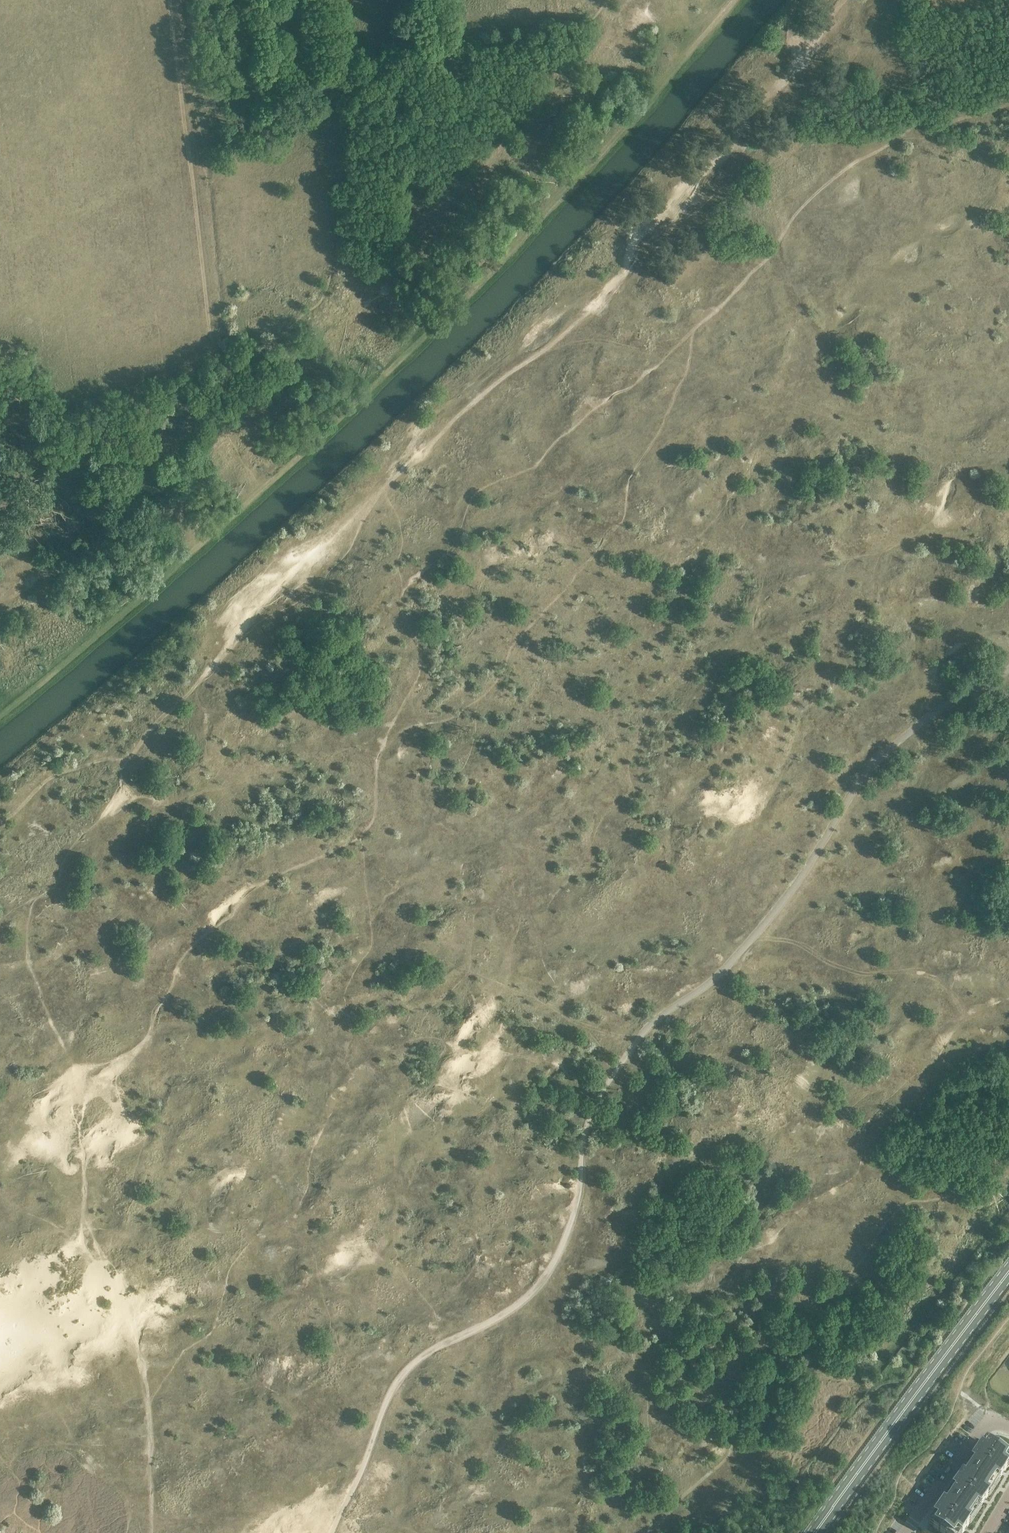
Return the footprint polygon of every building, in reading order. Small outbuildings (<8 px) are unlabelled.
[(929,1525),(941,1532),(962,1532),(964,1529),(966,1527),(983,1502),(985,1498),(1002,1474),(1004,1470),(1008,1463),(1008,1455),(986,1440),(929,1525)]
